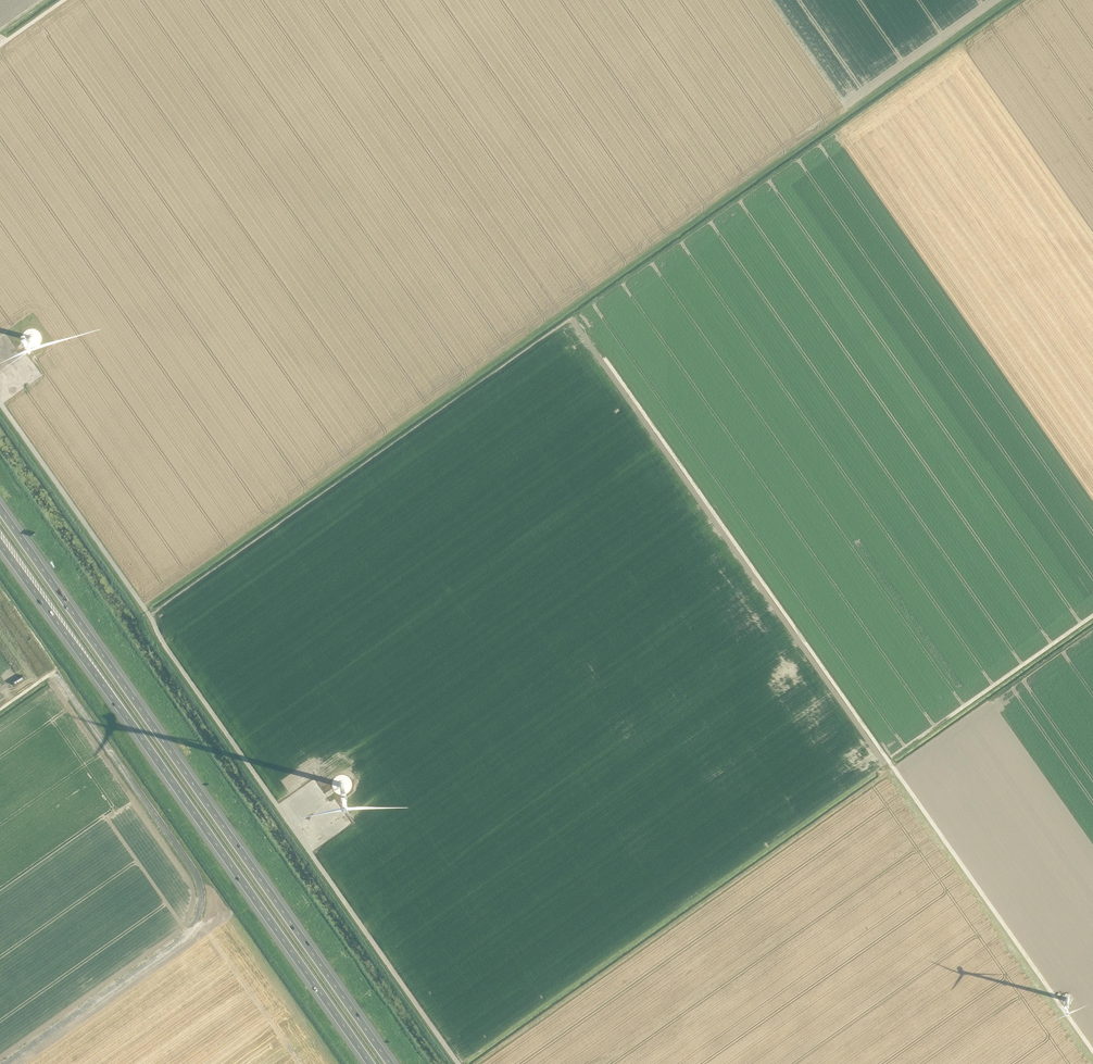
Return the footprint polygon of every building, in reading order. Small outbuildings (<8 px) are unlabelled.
[(215,845),(212,847),(221,859),(224,857),(215,845)]
